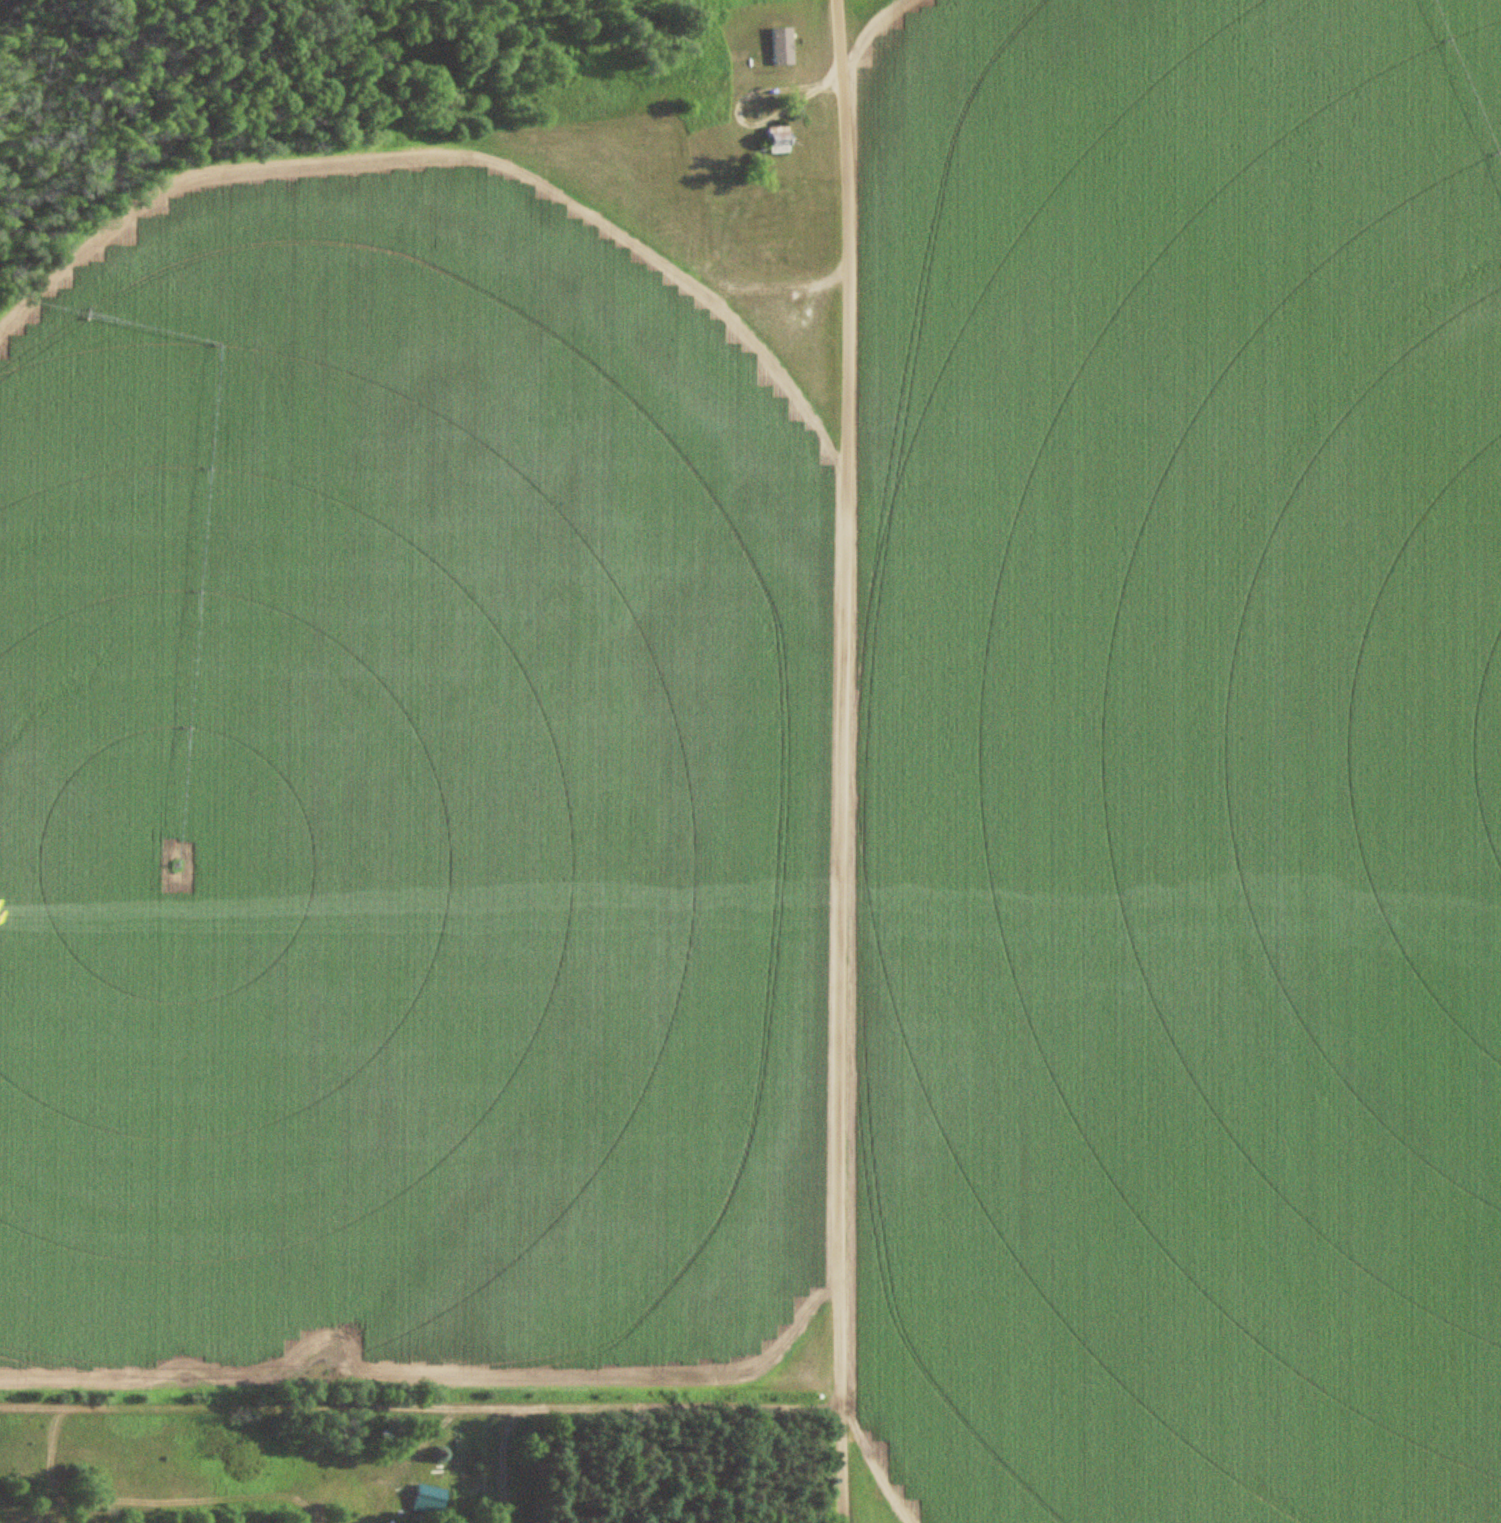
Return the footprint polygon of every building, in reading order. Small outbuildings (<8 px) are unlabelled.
[(769,64),(790,64),(790,27),(769,27),(769,64)] [(758,132),(758,147),(766,147),(766,152),(784,152),(784,132),(758,132)]
